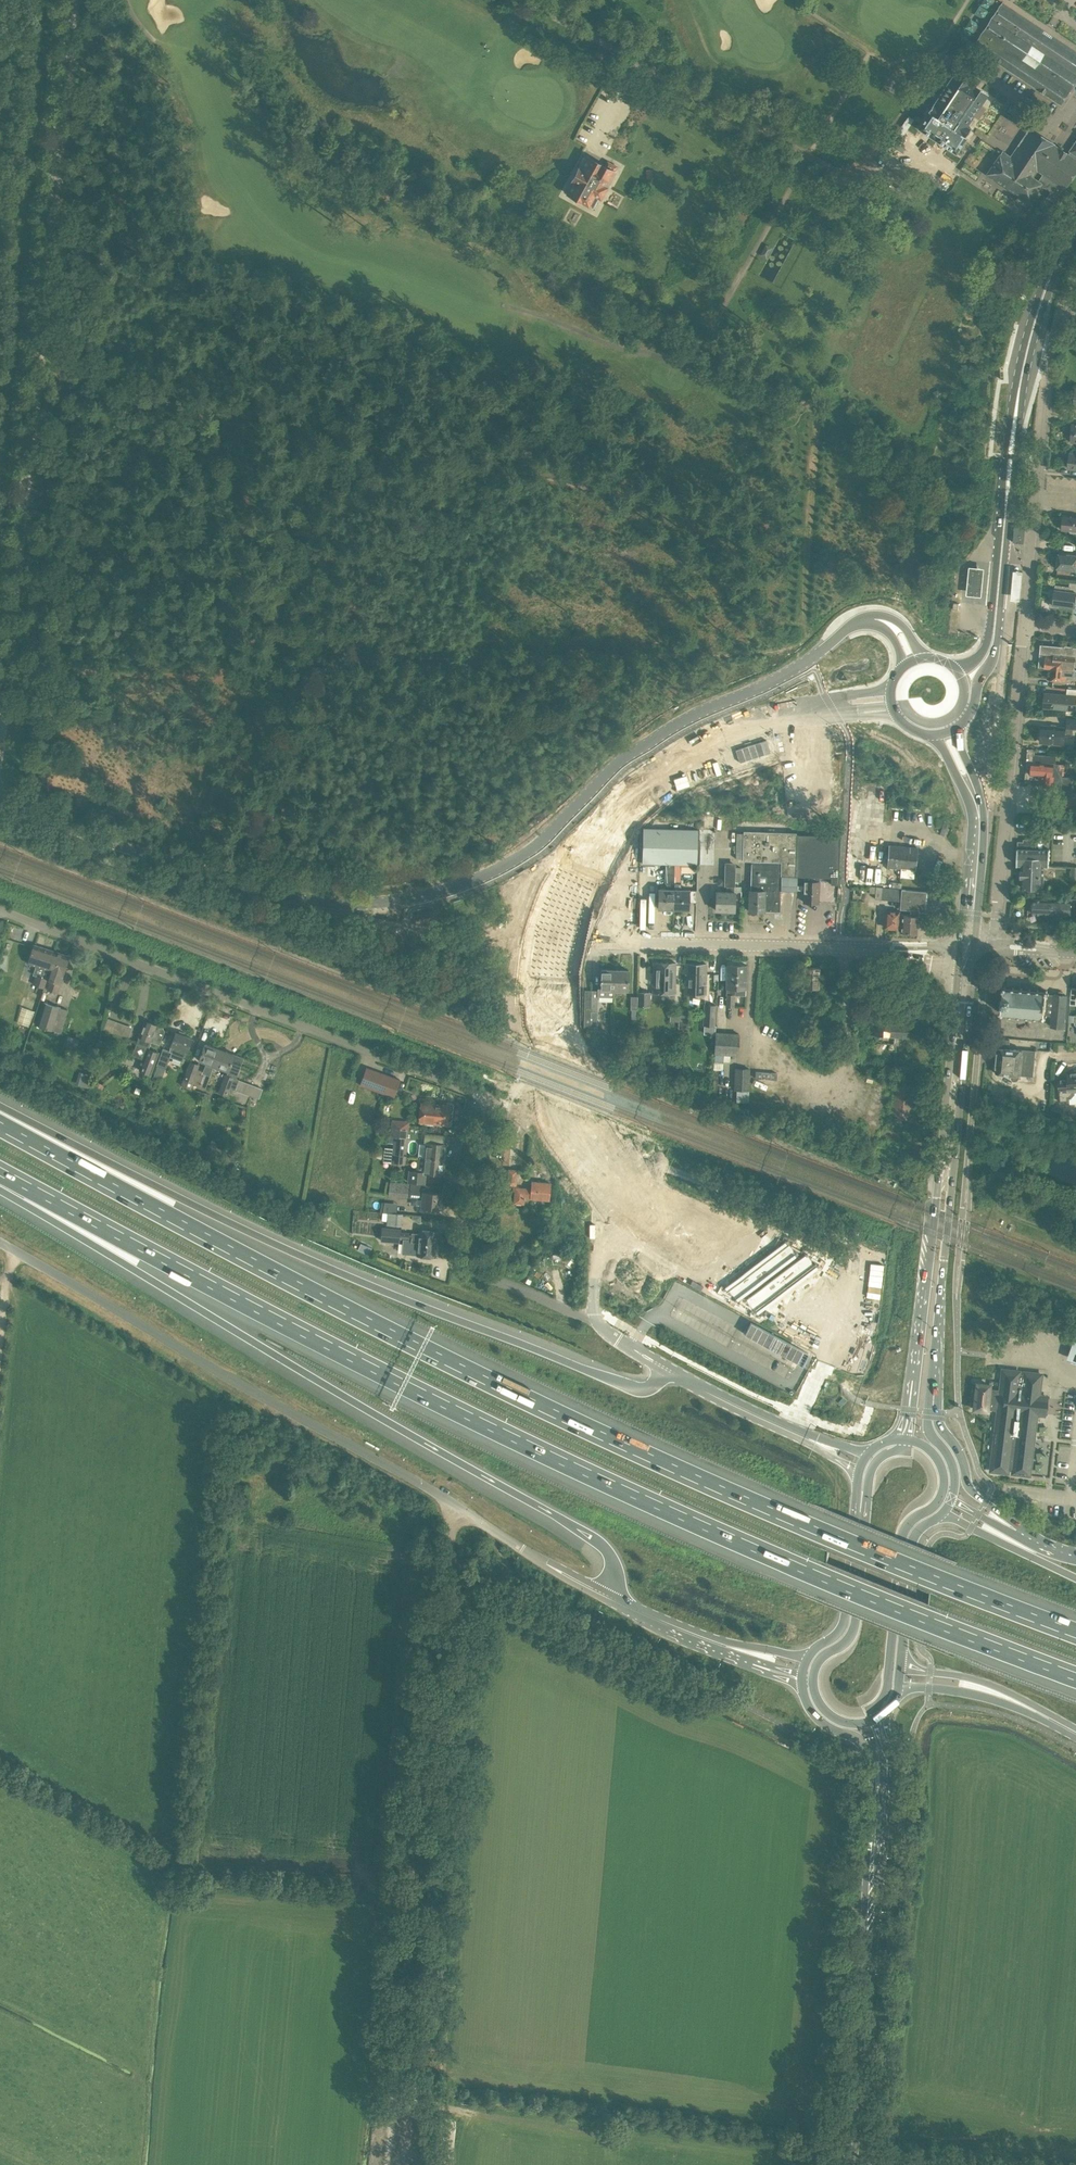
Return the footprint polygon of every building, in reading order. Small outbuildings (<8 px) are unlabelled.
[(1000,5),(973,46),(1060,104),(1075,79),(1075,56),(1046,36),(1000,5)] [(965,126),(986,94),(955,73),(934,104),(928,112),(929,112),(926,116),(918,128),(955,152),(965,137),(964,136),(969,128),(965,126)] [(1075,168),(1075,140),(1073,143),(1068,151),(1069,151),(1067,154),(1051,143),(1030,129),(1021,143),(1010,159),(1001,153),(989,171),(998,177),(997,180),(1019,195),(1016,200),(1025,206),(1040,184),(1051,191),(1047,197),(1047,198),(1052,201),(1053,201),(1062,187),(1063,187),(1075,168)] [(569,183),(570,184),(565,195),(592,208),(597,198),(600,199),(615,172),(615,171),(618,166),(607,160),(604,165),(587,156),(581,165),(579,164),(569,183)] [(1064,515),(1062,529),(1070,530),(1072,532),(1075,532),(1075,516),(1064,515)] [(1024,543),(1025,527),(1015,526),(1014,542),(1024,543)] [(1060,552),(1058,569),(1075,571),(1075,554),(1060,552)] [(984,568),(969,566),(966,595),(981,596),(984,568)] [(1020,600),(1022,571),(1014,570),(1011,599),(1020,600)] [(1050,605),(1057,606),(1058,605),(1075,607),(1075,605),(1075,582),(1070,582),(1070,586),(1056,584),(1054,594),(1051,594),(1050,605)] [(1040,667),(1050,668),(1075,670),(1075,647),(1073,647),(1067,647),(1050,645),(1042,645),(1040,667)] [(1050,668),(1049,679),(1065,680),(1066,675),(1075,676),(1075,670),(1050,668)] [(1068,688),(1067,695),(1045,693),(1044,707),(1075,710),(1075,689),(1068,688)] [(1067,730),(1075,730),(1075,717),(1067,717),(1067,730)] [(1040,732),(1040,736),(1041,737),(1041,742),(1063,744),(1064,745),(1066,728),(1065,728),(1043,726),(1042,726),(1042,731),(1040,732)] [(1075,762),(1075,755),(1068,753),(1067,761),(1075,762)] [(1028,755),(1026,782),(1032,782),(1040,783),(1040,785),(1043,785),(1045,787),(1049,788),(1050,786),(1053,786),(1061,787),(1061,792),(1067,792),(1066,809),(1075,810),(1075,792),(1072,792),(1073,777),(1063,776),(1063,771),(1064,771),(1065,764),(1056,763),(1056,757),(1028,755)] [(673,896),(674,864),(675,829),(643,828),(642,863),(667,864),(667,889),(659,889),(658,908),(672,909),(673,896)] [(696,865),(697,830),(675,829),(674,864),(680,864),(696,865)] [(795,862),(796,832),(743,831),(743,832),(742,859),(742,863),(748,863),(748,864),(751,864),(750,890),(749,890),(749,911),(771,911),(771,909),(780,909),(781,876),(794,877),(795,862)] [(831,884),(838,884),(840,836),(798,834),(796,876),(804,877),(803,903),(818,904),(819,877),(831,878),(831,884)] [(1035,842),(1035,840),(1024,840),(1024,842),(1019,842),(1018,848),(1017,865),(1022,865),(1044,866),(1049,866),(1050,849),(1037,849),(1037,842),(1035,842)] [(914,878),(917,848),(889,846),(887,867),(901,868),(900,877),(914,878)] [(688,909),(689,890),(679,890),(680,864),(674,864),(673,896),(672,909),(688,909)] [(740,882),(740,873),(735,873),(735,866),(725,865),(724,886),(726,886),(726,892),(716,892),(716,910),(734,910),(734,892),(733,892),(734,886),(735,886),(735,882),(740,882)] [(1044,888),(1044,866),(1022,865),(1021,887),(1044,888)] [(900,901),(901,890),(876,887),(875,899),(900,901)] [(924,912),(926,892),(901,890),(900,901),(900,910),(910,911),(910,916),(903,915),(903,914),(899,914),(902,914),(901,928),(900,932),(901,932),(902,934),(906,934),(907,933),(916,934),(918,912),(924,912)] [(1032,904),(1032,908),(1034,910),(1034,913),(1070,914),(1071,906),(1074,906),(1075,899),(1071,899),(1071,900),(1034,899),(1034,902),(1032,904)] [(901,928),(902,914),(899,914),(899,912),(886,911),(884,927),(897,928),(898,928),(901,928)] [(44,988),(47,979),(55,952),(34,945),(28,964),(36,966),(33,975),(36,975),(33,984),(44,988)] [(60,983),(69,957),(55,952),(47,979),(50,980),(47,989),(57,992),(60,983)] [(675,993),(676,963),(653,962),(652,993),(675,993)] [(705,994),(706,964),(685,963),(684,994),(705,994)] [(745,988),(746,965),(727,964),(726,1006),(734,1006),(735,988),(745,988)] [(819,987),(819,967),(805,967),(804,990),(811,990),(811,987),(819,987)] [(614,990),(614,970),(601,970),(600,989),(598,989),(597,991),(591,990),(591,999),(590,1012),(591,1012),(597,1012),(597,996),(614,997),(614,990)] [(628,990),(628,970),(614,970),(614,990),(628,990)] [(1006,988),(1006,986),(1004,986),(1004,988),(1002,988),(1001,990),(1003,990),(1002,1010),(1000,1010),(999,1012),(1001,1012),(1001,1014),(1003,1014),(1003,1012),(1010,1012),(1010,1014),(1012,1015),(1012,1013),(1018,1013),(1018,1015),(1020,1015),(1020,1013),(1026,1014),(1026,1016),(1028,1016),(1028,1014),(1035,1015),(1035,1017),(1037,1017),(1037,1015),(1043,1015),(1043,1017),(1045,1018),(1045,1016),(1047,1016),(1047,1015),(1052,1015),(1051,1026),(1064,1027),(1067,995),(1063,995),(1063,992),(1059,991),(1058,994),(1054,994),(1054,995),(1049,995),(1049,992),(1047,992),(1048,990),(1046,990),(1045,992),(1039,991),(1039,989),(1037,989),(1037,991),(1031,991),(1031,989),(1029,988),(1029,990),(1022,990),(1023,988),(1020,988),(1020,990),(1014,989),(1014,987),(1012,987),(1012,989),(1006,988)] [(649,1006),(649,993),(638,993),(638,1005),(649,1006)] [(43,1002),(36,1025),(54,1031),(60,1033),(68,1010),(61,1008),(43,1002)] [(704,1004),(703,1025),(716,1026),(717,1005),(704,1004)] [(108,1018),(104,1029),(112,1032),(116,1021),(108,1018)] [(159,1045),(164,1031),(163,1028),(145,1021),(137,1044),(136,1044),(132,1055),(144,1059),(139,1070),(149,1074),(157,1054),(147,1050),(151,1041),(159,1045)] [(869,1034),(907,1037),(908,1024),(870,1021),(869,1034)] [(183,1062),(192,1039),(175,1032),(170,1046),(171,1046),(169,1050),(163,1048),(157,1065),(166,1068),(170,1057),(183,1062)] [(716,1032),(714,1054),(712,1095),(717,1095),(719,1069),(720,1069),(720,1063),(723,1063),(723,1061),(729,1061),(730,1055),(738,1056),(739,1033),(716,1032)] [(999,1039),(998,1047),(1010,1048),(1010,1040),(999,1039)] [(215,1066),(221,1050),(205,1044),(199,1060),(215,1066)] [(8,1049),(0,1046),(0,1053),(6,1055),(8,1049)] [(1033,1076),(1034,1062),(1035,1051),(1010,1048),(998,1047),(997,1063),(994,1064),(994,1069),(996,1070),(996,1072),(1011,1074),(1011,1075),(1012,1078),(1013,1079),(1015,1080),(1017,1080),(1019,1078),(1019,1076),(1020,1074),(1033,1076)] [(221,1050),(215,1066),(228,1071),(227,1073),(226,1076),(226,1075),(225,1075),(222,1084),(219,1092),(223,1094),(227,1096),(232,1098),(235,1090),(239,1079),(236,1078),(244,1058),(230,1053),(221,1050)] [(23,1061),(21,1068),(29,1070),(31,1063),(23,1061)] [(191,1089),(200,1065),(190,1061),(181,1085),(191,1089)] [(749,1090),(749,1068),(735,1068),(735,1090),(749,1090)] [(394,1098),(400,1081),(367,1069),(361,1086),(394,1098)] [(1059,1085),(1060,1102),(1069,1101),(1069,1098),(1071,1097),(1074,1094),(1074,1091),(1075,1091),(1075,1070),(1067,1070),(1068,1084),(1059,1085)] [(88,1096),(97,1100),(105,1085),(95,1080),(88,1096)] [(929,1152),(934,1092),(914,1090),(914,1085),(894,1083),(891,1118),(892,1118),(895,1118),(894,1121),(901,1122),(901,1118),(903,1118),(902,1130),(910,1131),(909,1150),(929,1152)] [(146,1096),(143,1105),(148,1107),(151,1098),(146,1096)] [(447,1124),(449,1106),(421,1103),(419,1122),(439,1124),(439,1123),(447,1124)] [(1052,1104),(1049,1113),(1059,1117),(1062,1107),(1052,1104)] [(394,1136),(392,1154),(405,1155),(408,1122),(393,1121),(392,1136),(394,1136)] [(419,1144),(418,1157),(424,1157),(444,1159),(446,1145),(426,1143),(425,1144),(419,1144)] [(218,1147),(213,1157),(232,1166),(237,1157),(218,1147)] [(405,1155),(392,1154),(391,1162),(404,1163),(405,1155)] [(444,1159),(424,1157),(418,1157),(417,1171),(409,1171),(408,1181),(424,1183),(425,1173),(443,1175),(444,1159)] [(515,1185),(516,1170),(509,1170),(507,1184),(515,1185)] [(549,1200),(550,1183),(532,1182),(531,1189),(513,1187),(513,1191),(515,1191),(514,1202),(523,1203),(524,1197),(529,1197),(529,1198),(549,1200)] [(440,1209),(441,1194),(433,1193),(433,1187),(390,1183),(389,1195),(423,1198),(422,1207),(440,1209)] [(316,1209),(313,1227),(325,1228),(327,1211),(316,1209)] [(401,1226),(402,1213),(387,1212),(386,1224),(401,1226)] [(399,1242),(400,1230),(400,1228),(382,1227),(381,1240),(399,1242)] [(403,1239),(411,1240),(410,1243),(435,1245),(436,1232),(419,1231),(419,1235),(412,1234),(412,1236),(409,1236),(409,1234),(400,1233),(400,1237),(403,1238),(403,1239)] [(434,1256),(435,1245),(410,1243),(411,1240),(403,1239),(402,1252),(417,1254),(434,1256)] [(809,1365),(814,1356),(743,1318),(738,1327),(809,1365)] [(1074,1339),(1067,1359),(1075,1362),(1075,1339),(1074,1339)] [(989,1385),(977,1384),(974,1408),(987,1410),(987,1408),(998,1409),(990,1470),(1007,1472),(1008,1469),(1012,1469),(1012,1473),(1029,1475),(1041,1374),(1024,1372),(1024,1376),(1019,1375),(1019,1371),(1002,1369),(1000,1391),(988,1390),(989,1385)]
